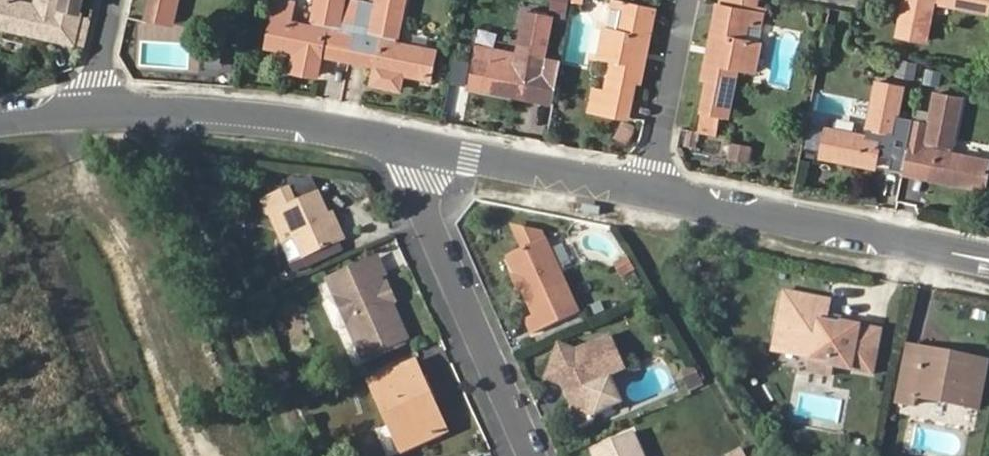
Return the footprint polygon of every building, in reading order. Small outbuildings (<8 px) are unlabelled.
[(36,7),(4,0),(0,0),(0,26),(43,36),(47,19),(61,23),(57,39),(71,42),(81,0),(38,0),(36,7)] [(146,19),(170,24),(175,0),(150,0),(146,19)] [(348,59),(353,35),(337,32),(343,0),(316,0),(310,27),(271,20),(266,46),(322,57),(325,43),(336,46),(335,56),(348,59)] [(348,59),(361,62),(363,51),(379,53),(376,68),(429,78),(434,51),(395,44),(403,0),(377,0),(370,39),(353,35),(348,59)] [(703,80),(709,80),(702,111),(731,117),(740,70),(757,73),(763,43),(745,40),(748,24),(759,26),(761,16),(765,16),(766,9),(758,8),(739,0),(719,0),(703,80)] [(897,36),(922,41),(930,2),(986,14),(988,0),(904,0),(897,36)] [(639,82),(654,8),(626,3),(624,15),(620,14),(615,44),(602,41),(598,65),(610,68),(605,94),(630,99),(633,81),(639,82)] [(527,81),(542,84),(544,73),(541,72),(551,18),(524,12),(513,67),(475,59),(470,86),(524,97),(527,81)] [(47,19),(43,36),(57,39),(61,23),(47,19)] [(913,79),(916,63),(896,59),(892,74),(913,79)] [(553,99),(559,65),(546,63),(544,73),(542,84),(539,97),(553,99)] [(887,169),(901,172),(909,135),(890,131),(899,87),(873,82),(863,136),(824,129),(819,155),(873,166),(876,152),(890,154),(887,169)] [(901,172),(915,174),(918,160),(931,163),(929,177),(984,189),(988,167),(988,162),(950,154),(961,99),(935,94),(925,138),(909,135),(901,172)] [(723,157),(746,164),(751,147),(729,140),(723,157)] [(328,239),(316,212),(305,189),(283,199),(277,184),(248,198),(253,210),(270,204),(293,255),(328,239)] [(323,209),(316,212),(328,239),(335,235),(323,209)] [(538,234),(517,229),(512,231),(519,248),(540,239),(538,234)] [(520,282),(516,284),(529,314),(521,318),(528,334),(573,314),(540,239),(519,248),(502,255),(513,279),(518,276),(520,282)] [(343,311),(337,323),(352,356),(396,336),(379,300),(372,283),(367,272),(374,269),(367,254),(317,277),(324,294),(337,298),(343,311)] [(372,283),(379,300),(386,297),(378,279),(372,283)] [(787,325),(782,351),(799,355),(805,363),(805,369),(827,374),(829,365),(869,374),(878,333),(840,325),(840,327),(823,324),(823,323),(827,305),(828,301),(784,291),(776,323),(787,325)] [(324,294),(337,323),(343,311),(337,298),(324,294)] [(840,327),(840,325),(844,309),(827,305),(823,323),(823,324),(840,327)] [(776,323),(771,348),(782,351),(787,325),(776,323)] [(575,354),(569,352),(553,346),(540,378),(559,385),(566,387),(564,394),(578,428),(590,423),(593,415),(608,409),(596,380),(622,369),(606,335),(576,348),(575,354)] [(910,344),(907,354),(964,365),(966,355),(910,344)] [(964,365),(907,354),(899,401),(917,405),(918,398),(978,410),(988,360),(966,355),(964,365)] [(408,362),(401,365),(408,380),(414,377),(408,362)] [(408,380),(401,365),(362,382),(393,453),(429,436),(412,398),(422,394),(414,377),(408,380)] [(412,398),(429,436),(439,431),(422,394),(412,398)] [(591,455),(639,455),(629,433),(589,451),(591,455)] [(723,455),(744,455),(738,446),(723,455)]
